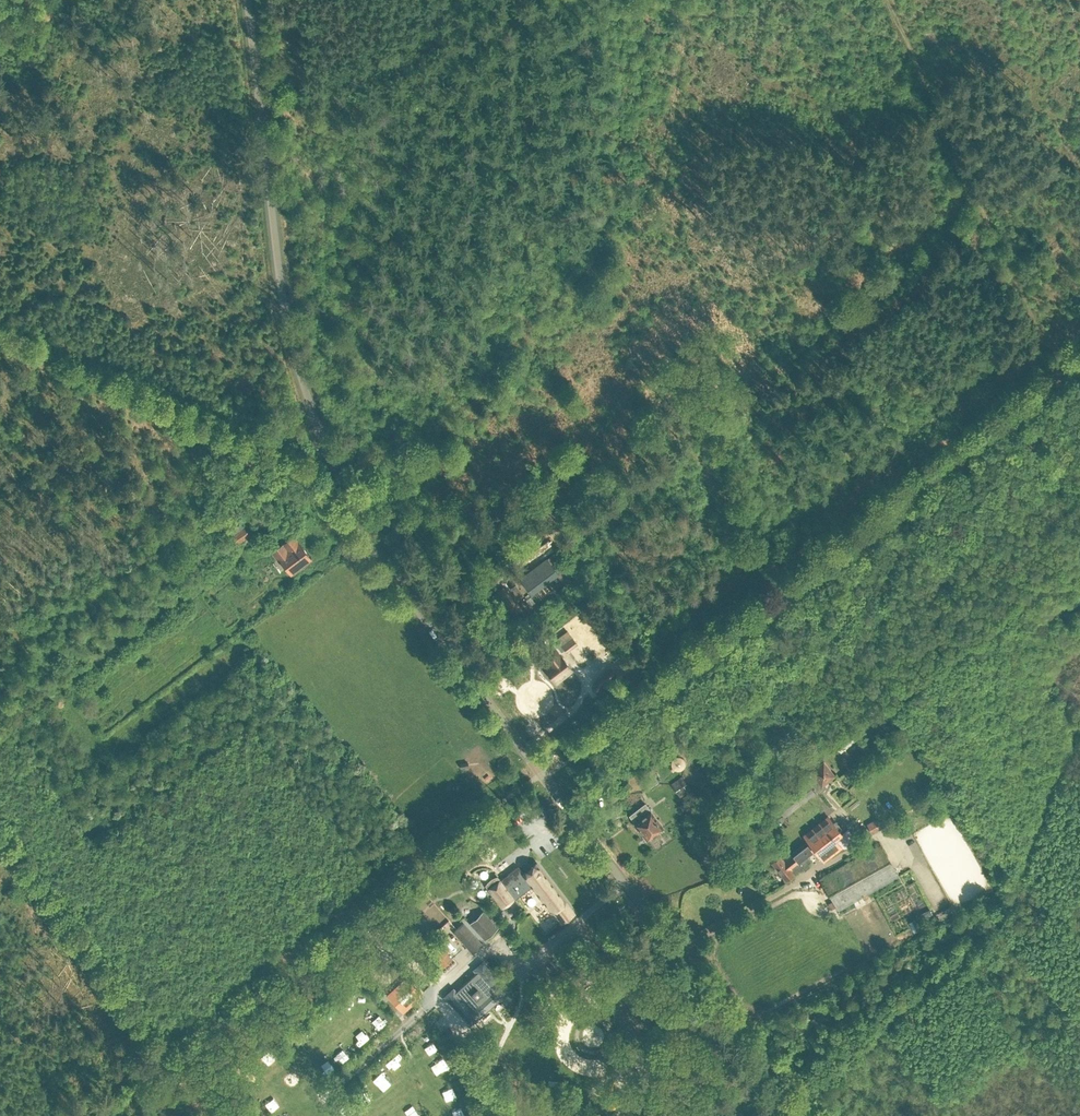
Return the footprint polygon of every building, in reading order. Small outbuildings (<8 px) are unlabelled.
[(512,555),(541,533),(531,519),(501,542),(512,555)] [(579,527),(557,543),(560,547),(582,531),(579,527)] [(229,538),(234,545),(248,534),(244,528),(229,538)] [(294,535),(272,551),(277,559),(279,558),(290,573),(311,558),(294,535)] [(557,575),(559,574),(547,558),(520,578),(532,594),(557,575)] [(559,574),(557,575),(564,584),(574,577),(567,567),(559,574)] [(511,612),(520,606),(504,586),(490,596),(503,613),(508,609),(511,612)] [(566,652),(578,644),(567,629),(556,637),(566,652)] [(544,667),(556,682),(572,670),(561,655),(560,656),(554,648),(544,656),(549,664),(544,667)] [(595,681),(602,691),(618,678),(611,669),(595,681)] [(683,745),(669,755),(682,772),(696,762),(683,745)] [(805,775),(817,789),(834,775),(823,761),(805,775)] [(690,790),(681,776),(670,783),(679,797),(690,790)] [(661,798),(671,791),(668,786),(658,793),(661,798)] [(699,801),(692,790),(680,797),(687,808),(699,801)] [(820,798),(824,803),(831,797),(826,792),(820,798)] [(647,840),(663,827),(645,803),(629,815),(635,822),(633,822),(647,840)] [(828,815),(804,834),(823,861),(841,847),(834,838),(842,832),(828,815)] [(521,819),(508,831),(526,850),(539,837),(521,819)] [(780,854),(770,861),(785,880),(797,870),(810,860),(807,857),(813,852),(805,842),(784,859),(780,854)] [(880,845),(820,879),(838,910),(870,892),(898,876),(897,874),(880,845)] [(486,856),(477,861),(480,866),(489,860),(486,856)] [(523,873),(517,878),(511,871),(499,881),(499,880),(489,889),(503,908),(509,904),(513,899),(514,900),(533,886),(561,923),(574,913),(536,863),(523,873)] [(483,911),(470,923),(484,939),(498,926),(483,911)] [(453,931),(473,953),(481,945),(462,923),(453,931)] [(427,929),(414,940),(439,968),(452,957),(427,929)] [(454,987),(444,996),(471,1024),(509,990),(482,961),(473,969),(481,978),(461,996),(454,987)] [(386,995),(389,998),(403,1013),(423,994),(405,977),(386,995)] [(269,1048),(261,1055),(269,1065),(278,1058),(269,1048)] [(303,1068),(307,1073),(315,1068),(312,1062),(303,1068)] [(247,1074),(247,1085),(259,1086),(259,1074),(247,1074)] [(410,1088),(417,1100),(427,1094),(420,1082),(410,1088)] [(398,1100),(401,1112),(407,1110),(404,1098),(398,1100)] [(448,1114),(443,1107),(435,1112),(437,1115),(445,1115),(448,1114)]
